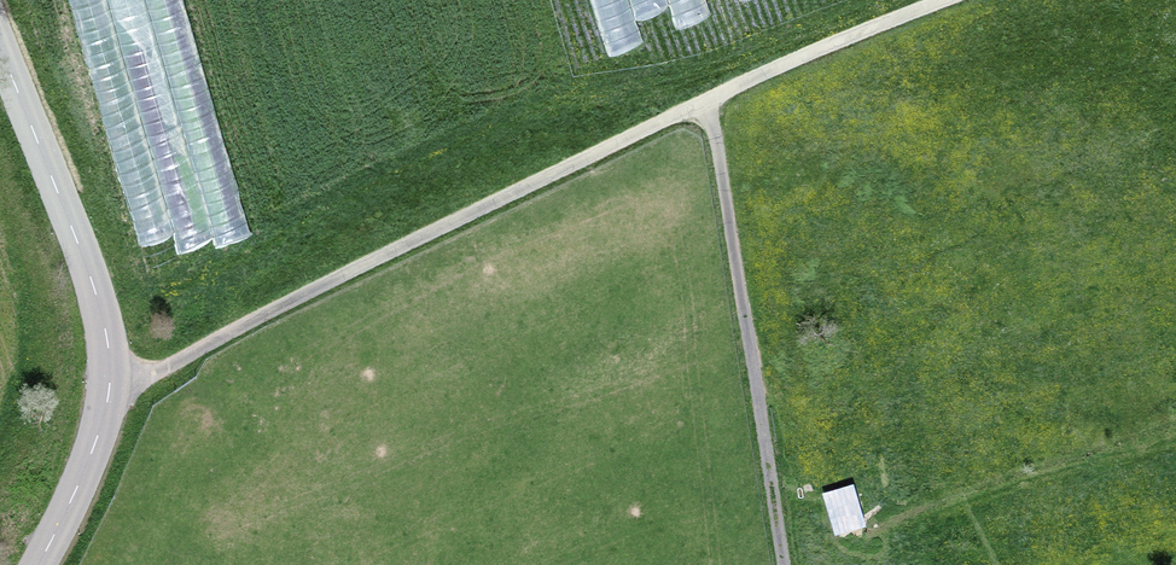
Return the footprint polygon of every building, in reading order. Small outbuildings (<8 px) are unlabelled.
[(838,537),(866,526),(851,488),(823,499),(838,537)]
